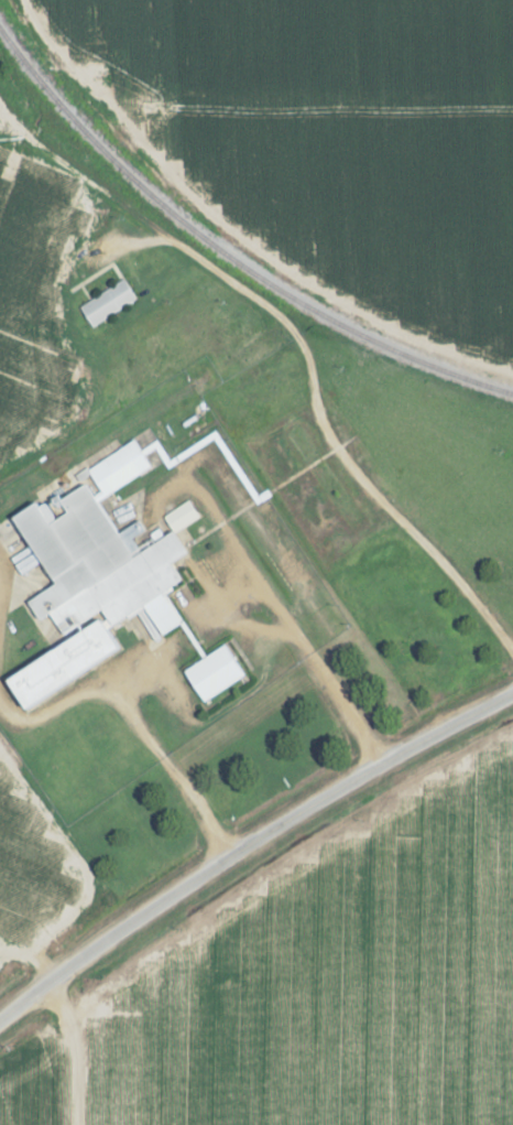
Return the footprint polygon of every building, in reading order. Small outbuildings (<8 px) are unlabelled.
[(78,306),(92,327),(135,299),(122,278),(78,306)] [(13,562),(14,589),(49,649),(2,677),(21,710),(122,651),(111,632),(126,631),(149,618),(159,635),(180,623),(161,592),(180,581),(168,561),(174,560),(186,554),(172,531),(198,516),(188,500),(163,515),(171,529),(142,546),(124,547),(96,499),(149,468),(133,440),(89,466),(90,477),(36,508),(32,502),(0,521),(0,540),(13,562)] [(243,676),(224,644),(181,669),(201,701),(243,676)]
